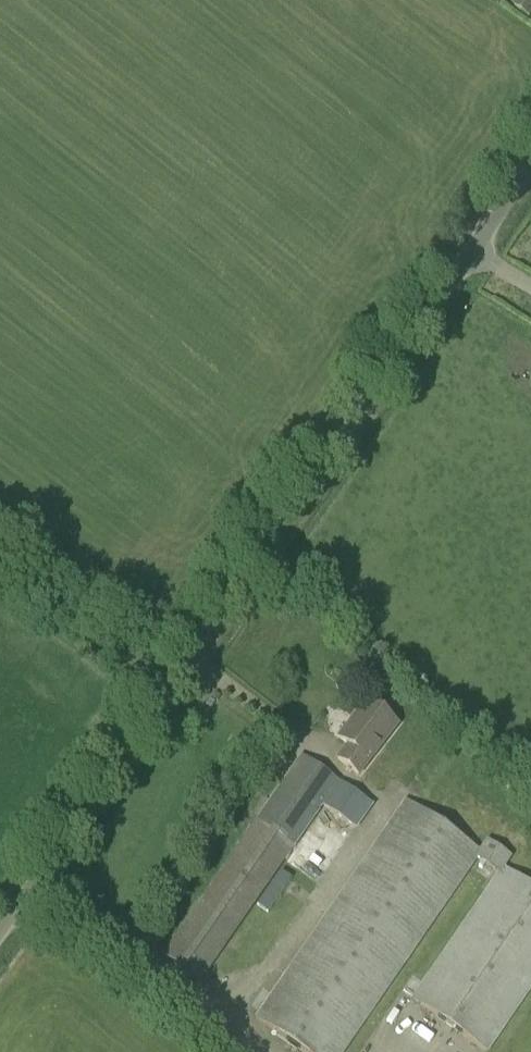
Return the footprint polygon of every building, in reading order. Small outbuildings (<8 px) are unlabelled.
[(530,14),(530,0),(518,0),(514,6),(529,16),(530,14)] [(217,702),(221,696),(215,692),(211,698),(217,702)] [(358,776),(397,725),(366,701),(338,738),(348,746),(337,760),(358,776)] [(317,885),(374,806),(301,754),(162,955),(201,983),(322,806),(323,809),(285,863),(317,885)] [(405,799),(255,1019),(303,1051),(345,1051),(478,861),(496,873),(412,1000),(486,1051),(489,1051),(530,990),(530,886),(505,868),(511,858),(486,839),(479,850),(405,799)]
